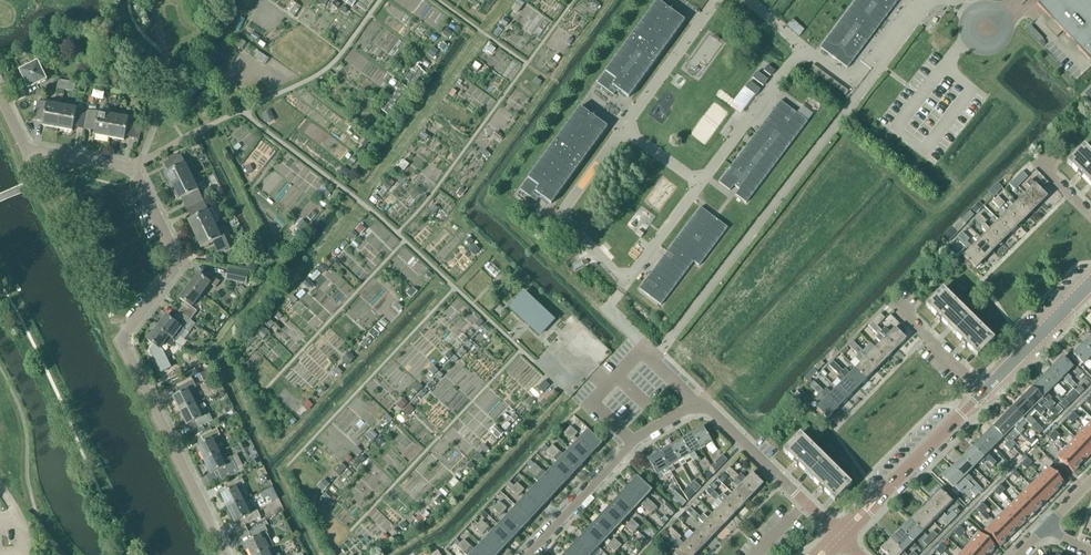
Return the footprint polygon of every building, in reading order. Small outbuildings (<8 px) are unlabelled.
[(820,48),(847,68),(899,0),(856,0),(820,48)] [(1037,4),(1090,61),(1090,60),(1090,0),(1041,0),(1037,4)] [(685,21),(657,1),(597,83),(614,95),(618,90),(629,98),(685,21)] [(294,17),(301,7),(292,2),(285,11),(294,17)] [(28,89),(47,80),(38,61),(19,70),(28,89)] [(405,79),(416,88),(426,74),(421,70),(421,69),(416,65),(412,71),(416,75),(416,76),(411,72),(405,79)] [(774,71),(767,66),(764,70),(771,76),(774,71)] [(768,80),(757,72),(753,78),(763,86),(768,80)] [(73,92),(75,83),(59,80),(57,89),(73,92)] [(760,90),(750,82),(745,88),(755,96),(760,90)] [(402,84),(381,109),(390,118),(396,110),(392,107),(407,89),(402,84)] [(808,121),(780,101),(719,183),(730,191),(734,185),(739,190),(735,195),(746,203),(808,121)] [(56,128),(60,106),(37,102),(34,120),(43,122),(42,126),(56,128)] [(83,129),(87,111),(60,106),(56,128),(72,131),(73,127),(83,129)] [(608,127),(580,107),(519,190),(536,202),(540,196),(551,204),(608,127)] [(266,124),(275,120),(270,110),(261,114),(266,124)] [(108,138),(112,115),(87,111),(83,129),(95,131),(94,135),(108,138)] [(112,115),(108,138),(124,141),(125,137),(134,139),(137,120),(112,115)] [(1084,146),(1066,163),(1077,174),(1076,175),(1081,179),(1082,178),(1090,187),(1090,153),(1084,146)] [(171,187),(191,177),(181,155),(164,164),(168,172),(164,174),(171,187)] [(1013,182),(1018,187),(1028,177),(1022,172),(1013,182)] [(186,209),(203,201),(191,177),(171,187),(178,201),(181,199),(186,209)] [(1025,194),(1037,207),(1047,197),(1035,185),(1031,181),(1027,184),(1031,188),(1025,194)] [(1015,191),(1018,187),(1013,182),(1009,185),(1015,191)] [(997,183),(993,186),(998,192),(1002,188),(997,183)] [(1028,216),(1037,207),(1025,194),(1016,203),(1028,216)] [(996,206),(1001,200),(998,197),(992,202),(996,206)] [(1028,216),(1016,203),(1012,199),(1009,202),(1013,206),(1007,212),(1020,225),(1028,216)] [(1001,200),(996,206),(999,209),(1005,204),(1001,200)] [(194,235),(215,224),(203,201),(186,209),(191,219),(187,221),(194,235)] [(976,214),(983,207),(978,202),(971,209),(976,214)] [(728,228),(700,207),(639,289),(661,305),(694,262),(699,266),(728,228)] [(1011,233),(1020,225),(1007,212),(998,221),(1011,233)] [(967,217),(966,215),(965,216),(962,219),(963,220),(966,223),(970,219),(967,217)] [(978,224),(984,218),(980,215),(975,220),(978,224)] [(984,218),(978,224),(982,227),(987,222),(984,218)] [(1002,242),(1011,233),(998,221),(990,229),(1002,242)] [(215,224),(194,235),(201,248),(217,241),(222,251),(229,247),(224,236),(221,238),(215,224)] [(952,228),(957,233),(960,229),(956,224),(952,228)] [(990,229),(985,225),(981,228),(986,233),(980,239),(993,251),(1002,242),(990,229)] [(947,243),(957,233),(952,228),(943,238),(947,243)] [(961,242),(966,237),(962,233),(957,239),(960,241),(961,242)] [(993,251),(980,239),(977,235),(973,238),(977,242),(972,247),(984,260),(993,251)] [(972,247),(967,242),(969,240),(966,237),(961,242),(960,241),(959,242),(968,251),(962,257),(975,269),(984,260),(972,247)] [(248,273),(228,269),(226,280),(245,284),(248,273)] [(188,286),(201,296),(210,284),(216,288),(220,282),(209,274),(204,279),(198,274),(188,286)] [(192,308),(201,296),(188,286),(179,298),(186,303),(179,312),(191,321),(191,320),(197,312),(192,308)] [(951,332),(968,315),(942,289),(925,307),(936,317),(935,318),(940,323),(941,322),(951,332)] [(553,320),(524,293),(511,307),(540,335),(553,320)] [(196,324),(191,320),(191,321),(179,312),(172,321),(166,316),(157,328),(175,342),(184,330),(189,334),(196,324)] [(873,331),(877,327),(885,319),(880,314),(868,326),(873,331)] [(968,315),(951,332),(962,342),(961,343),(965,348),(966,347),(977,357),(994,340),(968,315)] [(882,332),(882,331),(877,327),(873,331),(878,336),(875,338),(880,343),(876,348),(887,359),(896,349),(880,334),(882,332)] [(171,348),(175,342),(157,328),(147,340),(154,345),(149,350),(156,363),(161,373),(167,370),(162,360),(160,350),(164,344),(171,348)] [(880,334),(896,349),(906,339),(895,328),(890,333),(885,328),(882,331),(882,332),(880,334)] [(854,351),(858,347),(853,342),(848,346),(854,351)] [(1084,344),(1073,354),(1074,355),(1071,358),(1078,365),(1081,362),(1083,364),(1089,359),(1090,361),(1090,352),(1084,344)] [(877,369),(866,358),(865,358),(861,354),(863,352),(858,347),(854,351),(858,355),(855,358),(860,364),(856,368),(867,379),(877,369)] [(877,369),(887,359),(876,348),(866,358),(877,369)] [(1062,378),(1072,388),(1075,384),(1070,379),(1072,378),(1067,373),(1072,368),(1062,358),(1052,368),(1062,378)] [(818,371),(824,364),(821,361),(815,368),(818,371)] [(834,371),(839,367),(833,362),(829,366),(834,371)] [(843,372),(843,371),(839,367),(834,371),(839,376),(837,378),(841,383),(836,388),(847,399),(857,389),(841,373),(843,372)] [(857,389),(867,379),(856,368),(850,374),(845,369),(843,371),(843,372),(841,373),(857,389)] [(1057,384),(1062,378),(1052,368),(1042,378),(1052,388),(1062,397),(1066,393),(1057,384)] [(209,374),(208,371),(207,369),(199,373),(204,382),(211,378),(210,375),(209,374)] [(811,380),(818,373),(814,369),(807,375),(811,380)] [(1042,398),(1043,398),(1052,388),(1042,378),(1032,388),(1042,398)] [(180,411),(195,404),(188,391),(196,387),(193,381),(177,389),(180,395),(173,398),(180,411)] [(814,391),(819,387),(813,382),(809,386),(814,391)] [(1079,396),(1085,390),(1080,385),(1075,391),(1079,396)] [(823,391),(819,387),(814,391),(819,395),(816,398),(816,402),(819,405),(816,408),(827,419),(838,409),(822,393),(823,391)] [(838,409),(847,399),(836,388),(831,393),(826,388),(823,391),(822,393),(838,409)] [(1040,416),(1045,411),(1042,408),(1043,406),(1049,412),(1049,411),(1056,418),(1060,414),(1059,414),(1054,409),(1053,407),(1052,408),(1047,403),(1047,402),(1043,398),(1042,398),(1032,388),(1023,398),(1035,411),(1040,416)] [(799,398),(798,399),(803,404),(804,404),(805,403),(809,398),(804,393),(799,398)] [(1069,405),(1074,400),(1071,397),(1066,402),(1069,405)] [(1029,417),(1035,411),(1023,398),(1013,408),(1028,423),(1028,422),(1032,427),(1036,424),(1029,417)] [(1052,408),(1053,407),(1056,404),(1051,399),(1047,402),(1047,403),(1052,408)] [(195,404),(180,411),(187,426),(193,422),(196,428),(213,420),(209,414),(202,418),(195,404)] [(1058,405),(1054,409),(1059,414),(1060,414),(1063,410),(1058,405)] [(1022,428),(1028,423),(1013,408),(1003,418),(1012,428),(1013,428),(1020,435),(1024,431),(1022,428)] [(1006,434),(1012,428),(1003,418),(993,428),(1003,438),(1008,443),(1007,443),(1012,448),(1016,444),(1011,440),(1006,434)] [(1040,434),(1045,428),(1041,425),(1036,430),(1040,434)] [(567,430),(574,437),(578,434),(570,427),(567,430)] [(692,433),(701,449),(712,442),(703,427),(692,433)] [(993,448),(1003,438),(993,428),(983,438),(993,448)] [(204,460),(219,453),(212,439),(220,435),(217,429),(201,437),(204,443),(197,446),(204,460)] [(1090,453),(1090,436),(1084,429),(1075,438),(1090,453)] [(571,440),(574,437),(567,430),(564,434),(571,440)] [(578,441),(592,454),(601,444),(587,431),(578,441)] [(694,453),(701,449),(692,433),(682,439),(690,455),(694,461),(698,459),(694,453)] [(809,477),(826,459),(800,434),(783,451),(793,462),(792,463),(797,468),(798,467),(809,477)] [(1031,446),(1036,441),(1035,440),(1033,438),(1032,437),(1028,442),(1031,445),(1031,446)] [(983,458),(993,448),(983,438),(973,448),(983,458)] [(1081,464),(1090,454),(1090,453),(1075,438),(1065,449),(1081,464)] [(684,459),(690,455),(682,439),(670,446),(679,462),(682,466),(687,463),(684,459)] [(583,464),(592,454),(578,441),(569,450),(583,464)] [(1009,451),(1012,448),(1007,443),(1004,446),(1009,451)] [(545,445),(541,449),(546,453),(548,450),(549,449),(547,447),(545,445)] [(583,464),(569,450),(564,456),(560,452),(553,446),(549,449),(574,473),(583,464)] [(673,465),(679,462),(670,446),(659,453),(670,472),(670,471),(671,472),(675,470),(673,465)] [(973,468),(983,458),(973,448),(963,457),(973,468)] [(566,482),(574,473),(549,449),(548,450),(546,453),(553,459),(557,463),(552,469),(566,482)] [(1057,457),(1073,473),(1081,464),(1065,449),(1057,457)] [(219,453),(204,460),(211,474),(218,471),(220,477),(237,469),(234,462),(226,466),(219,453)] [(658,478),(670,472),(659,453),(647,459),(658,478)] [(711,467),(716,471),(727,460),(722,455),(711,466),(711,467)] [(963,478),(973,468),(963,457),(953,468),(963,478)] [(826,459),(809,477),(819,487),(818,488),(823,493),(824,492),(835,502),(852,485),(826,459)] [(988,463),(993,468),(996,464),(991,459),(988,463)] [(332,471),(338,477),(342,472),(347,477),(352,471),(341,461),(332,471)] [(989,471),(993,468),(988,463),(984,466),(989,471)] [(566,482),(552,469),(546,475),(535,464),(531,468),(557,492),(566,482)] [(713,475),(716,471),(711,467),(711,466),(708,470),(713,475)] [(730,477),(735,472),(729,467),(725,471),(730,477)] [(548,501),(557,492),(531,468),(528,471),(535,478),(533,479),(538,484),(534,488),(548,501)] [(953,488),(963,478),(953,468),(943,478),(953,488)] [(1040,476),(1056,492),(1064,484),(1049,468),(1040,476)] [(722,483),(728,477),(723,472),(717,478),(722,483)] [(739,477),(739,476),(735,472),(730,477),(735,481),(733,483),(738,488),(733,493),(744,504),(754,494),(737,479),(739,477)] [(737,479),(754,494),(763,484),(752,473),(746,479),(741,474),(739,476),(739,477),(737,479)] [(1030,486),(1045,502),(1056,492),(1040,476),(1030,486)] [(228,509),(243,501),(236,488),(244,484),(241,478),(225,486),(228,492),(221,495),(228,509)] [(628,487),(654,511),(657,508),(650,501),(646,497),(651,491),(637,478),(628,487)] [(973,487),(976,484),(971,479),(968,482),(973,487)] [(692,490),(697,485),(694,481),(689,486),(692,490)] [(521,494),(514,487),(509,482),(506,486),(511,490),(518,497),(521,494)] [(979,493),(973,487),(968,482),(964,486),(969,491),(976,497),(979,493)] [(514,487),(521,494),(524,490),(517,483),(514,487)] [(715,485),(713,483),(709,487),(710,487),(714,491),(718,487),(715,485)] [(697,485),(692,490),(695,493),(700,488),(697,485)] [(1021,495),(1036,511),(1045,502),(1030,486),(1021,495)] [(650,515),(654,511),(628,487),(619,497),(633,510),(639,504),(643,508),(650,515)] [(711,497),(715,492),(710,487),(705,492),(711,497)] [(539,511),(548,501),(534,488),(525,498),(539,511)] [(929,500),(942,513),(953,502),(946,496),(947,496),(945,494),(945,495),(940,490),(929,500)] [(681,508),(686,503),(674,492),(670,497),(681,508)] [(720,497),(715,492),(711,497),(715,501),(714,503),(719,508),(713,514),(724,525),(734,515),(718,499),(720,497)] [(744,504),(733,493),(728,499),(723,493),(720,497),(718,499),(734,515),(744,504)] [(1012,504),(1027,520),(1028,521),(1034,515),(1033,514),(1036,511),(1021,495),(1012,504)] [(625,520),(633,510),(619,497),(610,506),(625,520)] [(530,520),(539,511),(525,498),(516,507),(530,520)] [(695,508),(700,502),(697,499),(691,505),(695,508)] [(932,522),(942,513),(929,500),(920,510),(932,522)] [(243,501),(228,509),(235,523),(242,519),(245,525),(261,517),(257,511),(250,515),(243,501)] [(496,506),(503,513),(507,509),(499,502),(496,506)] [(670,518),(676,513),(673,510),(667,503),(663,507),(670,513),(668,516),(670,518)] [(1003,513),(1018,529),(1027,520),(1012,504),(1003,513)] [(500,516),(503,513),(496,506),(493,509),(500,516)] [(616,529),(625,520),(610,506),(601,516),(616,529)] [(521,530),(530,520),(516,507),(507,516),(521,530)] [(691,517),(695,512),(690,507),(686,512),(691,517)] [(922,533),(932,522),(920,510),(910,520),(922,533)] [(698,519),(700,517),(695,512),(691,517),(696,522),(698,519)] [(947,517),(951,522),(956,517),(952,512),(947,517)] [(994,522),(1009,538),(1018,529),(1003,513),(994,522)] [(715,535),(724,525),(713,514),(708,519),(703,514),(700,517),(698,519),(703,524),(715,535)] [(685,518),(682,515),(677,519),(682,523),(686,519),(685,518)] [(512,539),(521,530),(507,516),(498,526),(512,539)] [(607,538),(616,529),(601,516),(593,525),(607,538)] [(946,526),(951,522),(947,517),(942,522),(946,526)] [(478,524),(474,520),(470,524),(486,539),(481,545),(492,554),(498,554),(504,549),(478,525),(478,524)] [(629,523),(636,530),(639,527),(632,520),(629,523)] [(913,542),(922,533),(910,520),(900,530),(913,542)] [(512,539),(498,526),(493,532),(489,528),(482,521),(478,524),(478,525),(504,549),(512,539)] [(985,531),(1000,547),(1009,538),(994,522),(985,531)] [(633,534),(636,530),(629,523),(625,527),(633,534)] [(705,545),(715,535),(703,524),(694,534),(705,545)] [(598,548),(607,538),(593,525),(584,535),(598,548)] [(245,543),(251,554),(257,554),(267,550),(273,547),(267,533),(268,533),(265,526),(249,534),(252,540),(245,543)] [(672,537),(676,532),(671,528),(667,532),(672,537)] [(694,534),(689,530),(684,535),(689,539),(684,544),(695,554),(705,545),(694,534)] [(904,552),(913,542),(900,530),(890,540),(903,553),(904,552)] [(684,544),(679,539),(681,537),(676,532),(672,537),(676,541),(675,543),(680,548),(674,554),(695,554),(684,544)] [(927,537),(931,541),(937,536),(932,532),(927,537)] [(985,554),(989,554),(996,548),(979,533),(970,542),(985,554)] [(598,548),(584,535),(575,544),(587,554),(591,554),(598,548)] [(481,545),(475,551),(471,547),(464,540),(459,536),(456,540),(458,541),(473,554),(492,554),(481,545)] [(660,546),(665,540),(661,536),(655,541),(660,546)] [(927,546),(931,541),(927,537),(922,542),(927,546)] [(611,542),(618,549),(621,546),(614,539),(611,542)] [(904,552),(903,553),(890,540),(880,549),(884,554),(886,554),(885,554),(907,554),(904,552)] [(458,541),(455,545),(466,554),(473,554),(458,541)] [(615,552),(618,549),(611,542),(608,546),(615,552)] [(965,554),(985,554),(970,542),(962,552),(965,554)] [(575,544),(566,553),(568,554),(587,554),(575,544)]
